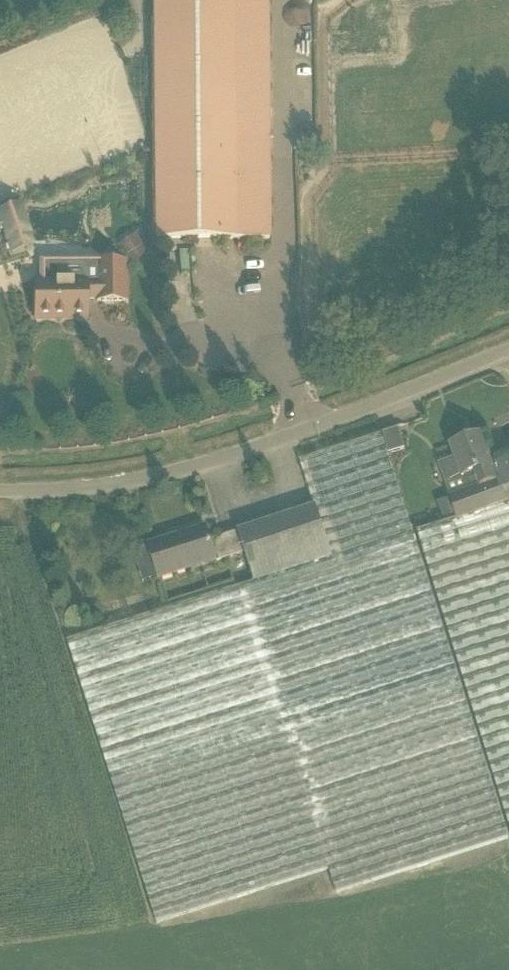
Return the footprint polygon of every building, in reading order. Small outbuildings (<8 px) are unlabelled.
[(269,157),(268,0),(154,0),(157,158),(157,239),(269,238),(269,157)] [(0,212),(0,219),(3,228),(8,242),(11,252),(33,245),(30,235),(20,205),(0,212)] [(119,247),(133,265),(150,253),(135,234),(119,247)] [(87,280),(35,280),(35,319),(88,319),(87,298),(97,298),(97,301),(126,301),(126,261),(97,261),(97,283),(87,283),(87,280)] [(508,838),(508,832),(382,434),(300,460),(315,507),(210,540),(206,527),(176,537),(177,540),(170,542),(169,539),(149,545),(159,578),(216,560),(216,561),(246,551),(255,581),(67,641),(157,923),(329,868),(337,893),(508,838)] [(457,459),(440,465),(446,481),(449,482),(462,477),(467,490),(451,496),(452,497),(450,498),(458,519),(458,520),(506,503),(493,466),(481,435),(451,445),(457,459)] [(493,466),(506,503),(458,520),(458,519),(445,523),(417,532),(508,825),(508,459),(493,466)] [(450,498),(438,503),(445,523),(458,519),(450,498)]
